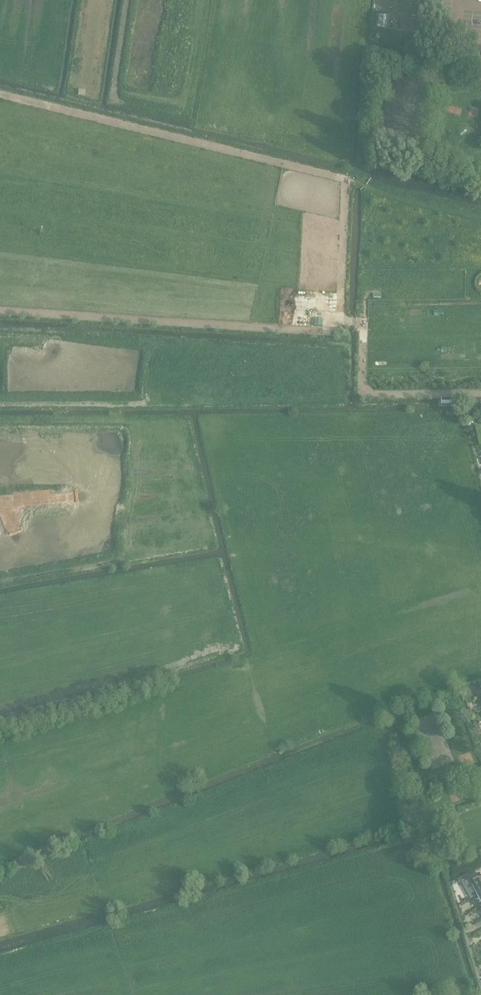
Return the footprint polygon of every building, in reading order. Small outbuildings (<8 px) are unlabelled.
[(468,879),(471,884),(477,895),(480,892),(480,876),(479,873),(468,879)]
